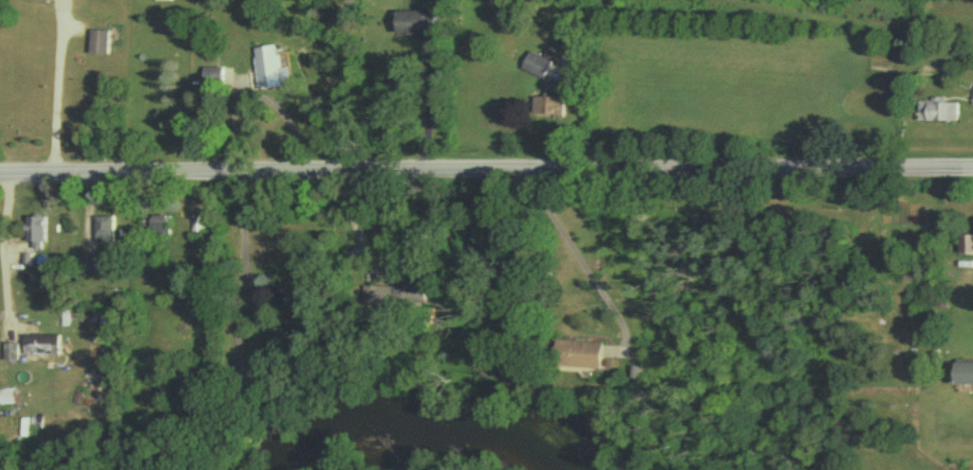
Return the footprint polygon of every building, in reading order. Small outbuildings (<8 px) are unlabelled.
[(434,40),(434,15),(395,15),(395,40),(434,40)] [(89,57),(106,57),(106,35),(89,35),(89,57)] [(293,90),(291,71),(281,72),(279,50),(255,52),(258,93),(293,90)] [(543,83),(551,65),(529,55),(520,72),(543,83)] [(202,71),(202,90),(223,90),(223,71),(202,71)] [(533,118),(564,118),(564,95),(544,95),(544,100),(533,100),(533,118)] [(957,105),(918,105),(918,125),(957,125),(957,105)] [(144,239),(169,239),(169,219),(144,219),(144,239)] [(94,220),(94,247),(114,247),(114,220),(94,220)] [(45,221),(26,221),(26,251),(45,251),(45,221)] [(959,239),(959,258),(972,258),(972,239),(959,239)] [(429,289),(365,289),(365,313),(429,314),(429,289)] [(68,339),(68,323),(53,323),(53,332),(42,332),(42,355),(56,355),(56,338),(68,339)] [(602,345),(550,344),(549,371),(601,372),(602,345)] [(18,347),(5,347),(5,364),(18,364),(18,347)] [(954,368),(954,389),(972,389),(972,368),(954,368)]
